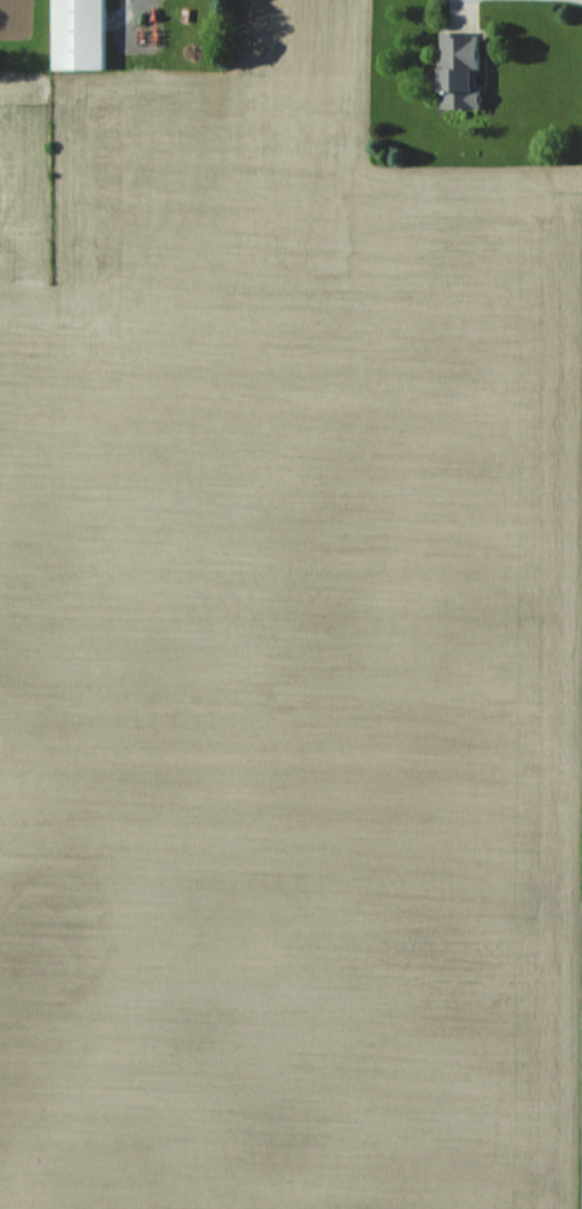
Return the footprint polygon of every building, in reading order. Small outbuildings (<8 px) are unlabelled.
[(55,69),(56,0),(105,0),(105,69),(55,69)] [(442,31),(469,30),(469,35),(481,35),(482,70),(477,70),(477,89),(481,89),(481,106),(443,107),(442,31)]
